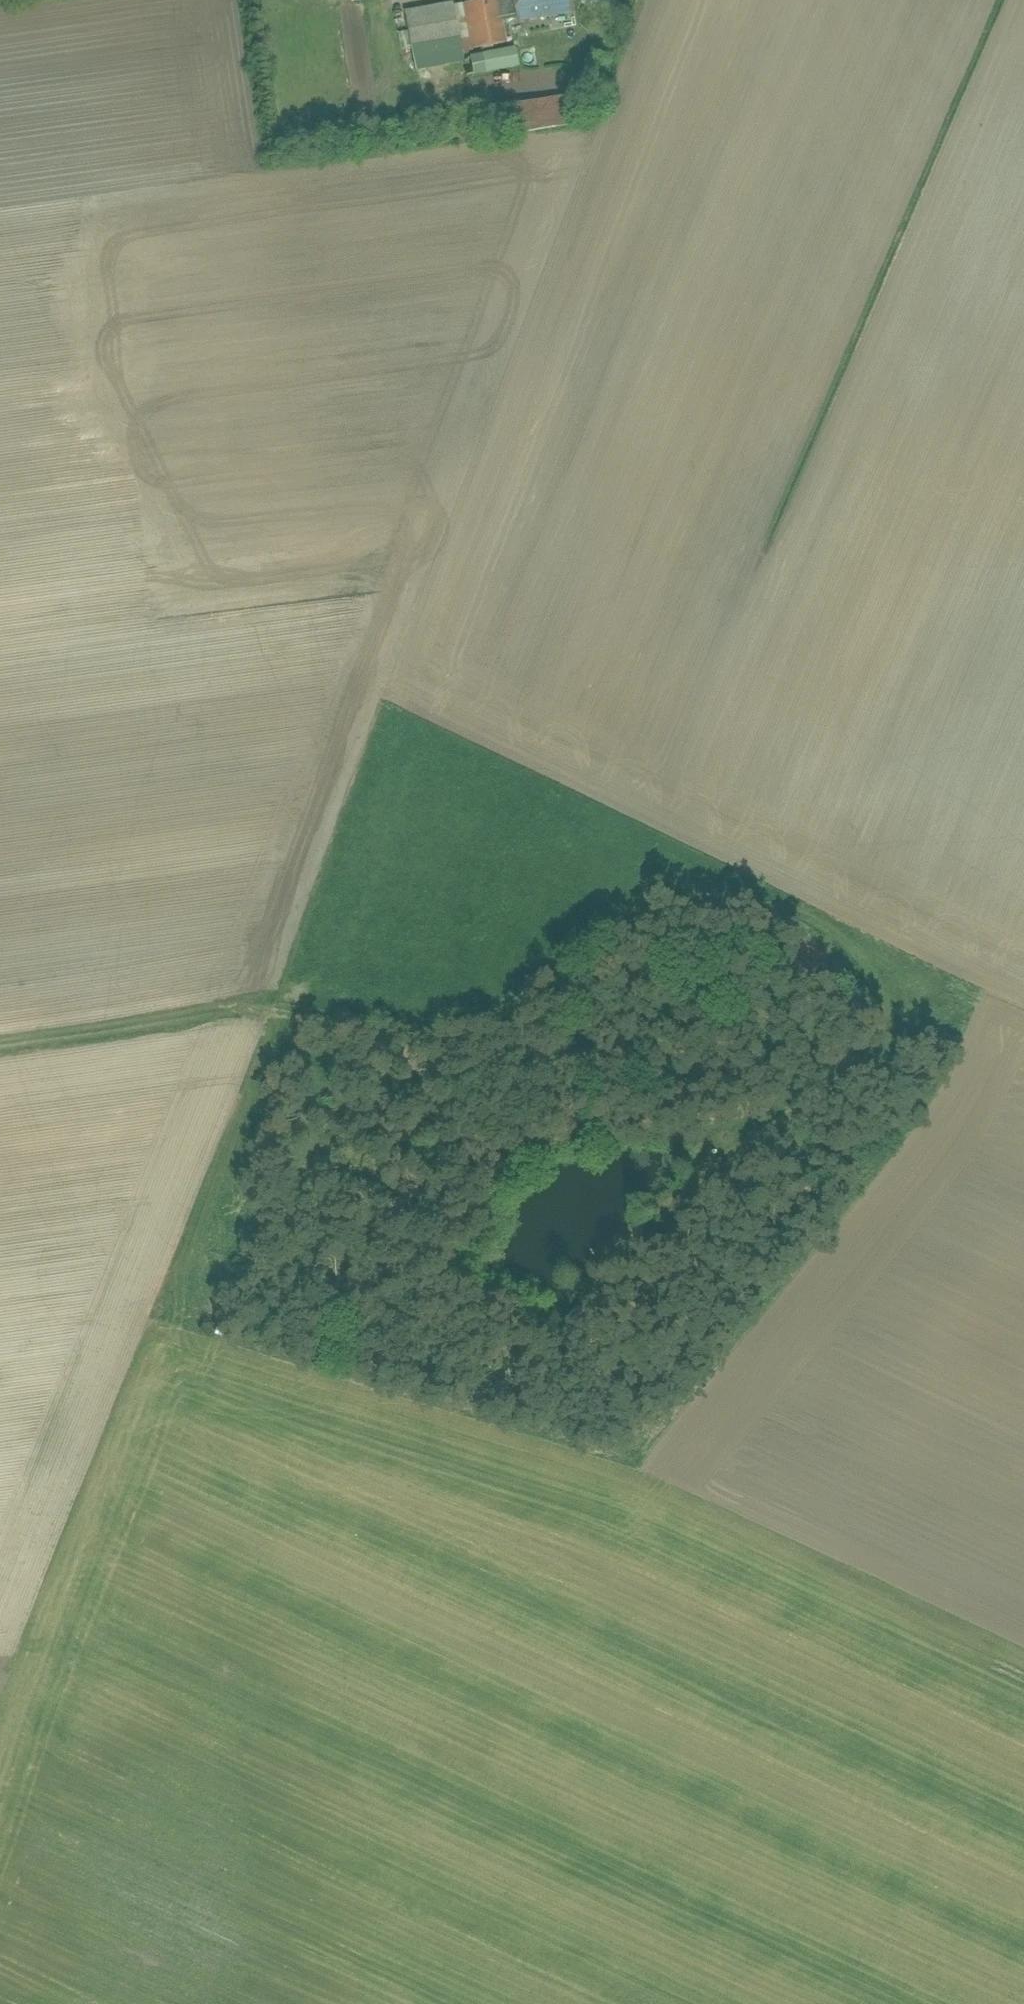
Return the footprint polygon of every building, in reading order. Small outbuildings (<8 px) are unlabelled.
[(444,50),(458,48),(460,64),(492,60),(489,31),(574,20),(572,0),(502,0),(398,14),(404,55),(424,53),(426,68),(446,65),(444,50)] [(466,65),(468,83),(519,76),(517,58),(466,65)] [(584,97),(529,101),(531,128),(586,124),(584,97)]
